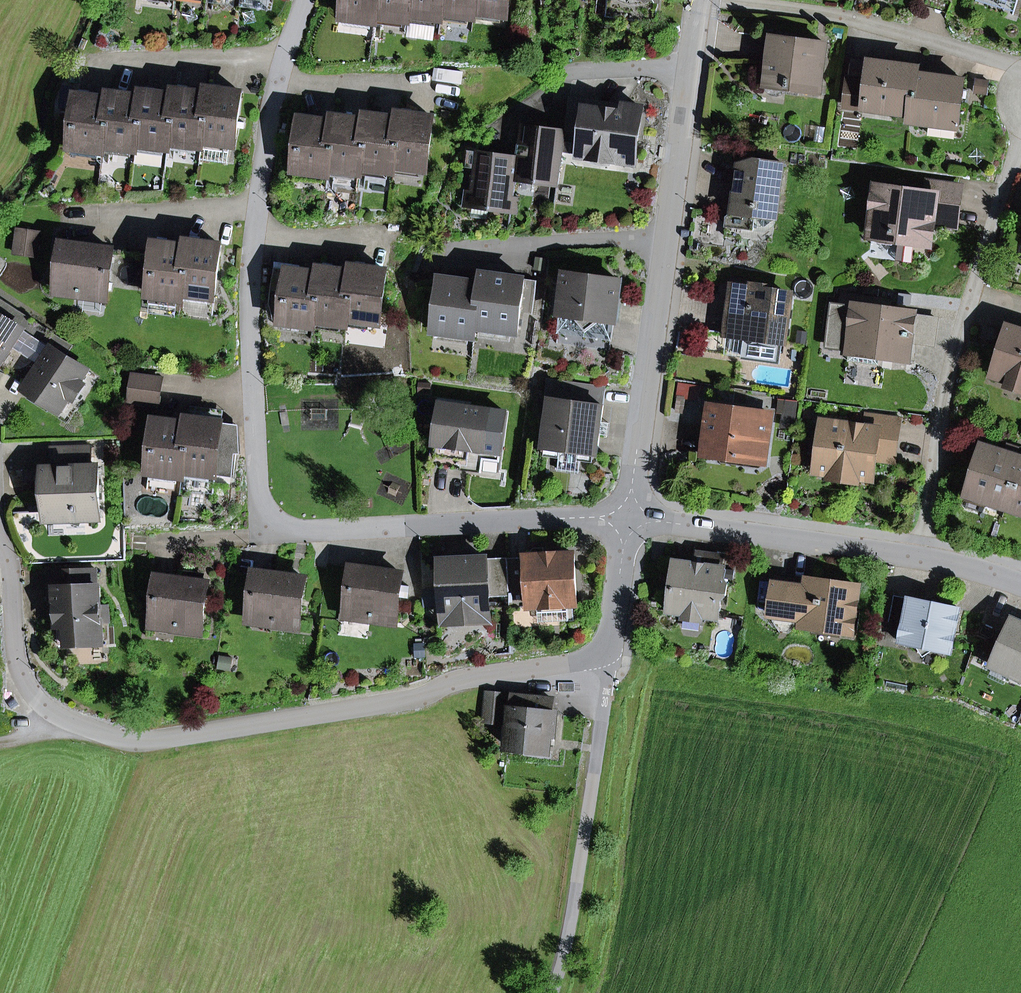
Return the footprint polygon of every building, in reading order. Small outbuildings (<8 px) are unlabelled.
[(343,18),(376,22),(376,16),(379,0),(345,0),(343,18)] [(376,16),(408,21),(409,15),(411,0),(379,0),(376,16)] [(409,15),(441,19),(442,13),(443,0),(411,0),(409,15)] [(442,13),(473,18),(474,11),(476,0),(443,0),(442,13)] [(474,11),(507,16),(509,0),(476,0),(474,11)] [(655,23),(658,0),(608,0),(606,17),(655,23)] [(1015,11),(1018,0),(977,0),(1015,11)] [(826,44),(773,37),(771,50),(766,85),(799,90),(819,92),(826,44)] [(891,112),(911,115),(917,74),(918,67),(870,61),(870,62),(853,60),(846,106),(865,109),(866,103),(892,106),(891,112)] [(964,80),(917,74),(911,115),(910,121),(930,124),(929,133),(955,137),(957,132),(964,80)] [(987,94),(989,81),(976,80),(975,92),(987,94)] [(786,94),(799,96),(799,90),(766,85),(765,85),(764,91),(769,95),(777,97),(786,94)] [(230,145),(235,145),(242,93),(208,88),(208,94),(209,94),(202,147),(200,158),(228,162),(230,145)] [(176,96),(170,142),(202,147),(209,94),(208,94),(176,90),(175,96),(176,96)] [(137,150),(138,144),(165,148),(169,148),(170,142),(176,96),(175,96),(143,91),(143,97),(143,98),(136,150),(137,150)] [(111,99),(104,145),(136,150),(143,98),(143,97),(111,93),(110,99),(111,99)] [(78,95),(71,147),(104,152),(104,145),(111,99),(110,99),(78,95)] [(569,106),(623,113),(624,106),(570,98),(569,106)] [(865,109),(891,112),(892,106),(866,103),(865,109)] [(634,162),(642,108),(624,106),(623,113),(569,106),(565,131),(562,152),(634,162)] [(400,119),(394,166),(426,170),(433,118),(400,113),(399,119),(400,119)] [(367,121),(361,167),(393,172),(394,166),(400,119),(399,119),(367,115),(366,121),(367,121)] [(335,123),(328,169),(360,173),(361,167),(367,121),(366,121),(335,117),(334,122),(335,123)] [(302,118),(295,170),(328,175),(328,169),(335,123),(334,122),(302,118)] [(516,177),(558,183),(562,152),(565,131),(523,125),(519,157),(516,177)] [(135,164),(163,168),(165,148),(138,144),(137,150),(135,164)] [(519,198),(513,197),(516,177),(519,157),(467,150),(465,168),(474,169),(471,191),(466,191),(464,203),(473,204),(490,207),(517,210),(519,198)] [(746,163),(745,169),(742,169),(740,181),(738,181),(733,213),(727,217),(724,237),(741,240),(743,230),(753,232),(756,210),(776,213),(784,164),(762,161),(759,163),(755,160),(746,163)] [(731,212),(733,213),(738,181),(740,181),(742,169),(738,168),(731,212)] [(940,211),(956,213),(959,185),(928,181),(927,193),(885,188),(876,194),(873,214),(867,219),(872,226),(871,231),(893,234),(898,241),(896,261),(912,263),(914,243),(924,244),(931,239),(932,226),(938,222),(940,211)] [(471,217),(488,219),(490,207),(473,204),(471,217)] [(755,241),(774,227),(776,213),(756,210),(753,232),(743,230),(741,240),(755,241)] [(938,222),(954,224),(956,213),(940,211),(938,222)] [(15,254),(37,257),(41,232),(19,229),(15,254)] [(871,231),(870,236),(876,243),(892,246),(898,241),(893,234),(871,231)] [(179,318),(211,322),(221,245),(189,241),(188,247),(189,247),(182,299),(179,318)] [(108,284),(143,289),(148,254),(64,243),(58,290),(84,294),(84,290),(107,293),(108,284)] [(182,299),(189,247),(188,247),(157,243),(149,295),(151,295),(179,299),(182,299)] [(353,272),(347,319),(380,324),(387,271),(353,266),(352,272),(353,272)] [(269,304),(272,321),(314,327),(314,321),(321,274),(320,274),(274,268),(269,304)] [(321,274),(314,321),(346,325),(347,319),(353,272),(352,272),(321,268),(320,274),(321,274)] [(482,283),(476,328),(517,333),(520,313),(532,314),(537,281),(483,273),(482,283)] [(607,320),(615,321),(620,282),(566,274),(556,344),(603,350),(603,349),(607,320)] [(476,328),(482,283),(440,277),(433,332),(474,338),(476,328)] [(737,287),(732,291),(726,327),(731,332),(745,334),(746,336),(743,358),(778,363),(781,341),(786,337),(791,297),(787,294),(772,292),(768,286),(756,284),(750,289),(737,287)] [(176,317),(179,299),(151,295),(149,313),(176,317)] [(4,360),(19,370),(46,328),(0,297),(0,367),(4,360)] [(872,308),(890,310),(891,300),(873,298),(872,308)] [(909,360),(915,313),(890,310),(872,308),(855,306),(848,361),(879,365),(880,356),(909,360)] [(603,349),(611,350),(615,321),(607,320),(603,349)] [(1009,326),(993,376),(1009,381),(1010,379),(1020,382),(1020,330),(1009,326)] [(67,356),(73,345),(46,328),(19,370),(33,379),(28,387),(27,390),(33,394),(60,411),(71,396),(80,381),(88,369),(67,356)] [(724,356),(743,358),(746,336),(745,334),(731,332),(728,332),(724,356)] [(33,379),(19,370),(4,360),(0,367),(0,368),(28,387),(33,379)] [(134,375),(130,400),(159,404),(162,379),(134,375)] [(1010,379),(1009,381),(1007,386),(1020,391),(1020,382),(1010,379)] [(71,396),(77,400),(86,385),(80,381),(71,396)] [(609,423),(601,422),(606,388),(551,381),(542,448),(561,451),(558,469),(579,472),(582,453),(597,455),(600,435),(607,436),(609,423)] [(68,424),(82,403),(77,400),(71,396),(60,411),(33,394),(30,399),(68,424)] [(491,411),(441,404),(433,464),(461,467),(461,466),(463,448),(470,449),(486,451),(491,411)] [(191,418),(223,423),(225,410),(192,406),(191,418)] [(771,415),(711,407),(704,454),(721,456),(739,459),(740,455),(763,458),(765,459),(771,415)] [(889,444),(896,445),(900,420),(867,415),(865,428),(823,422),(816,472),(833,474),(855,477),(871,479),(874,461),(876,462),(876,459),(886,461),(889,444)] [(189,424),(183,471),(233,478),(236,454),(242,454),(240,425),(223,423),(191,418),(189,418),(189,424)] [(157,420),(149,472),(182,477),(183,471),(189,424),(157,420)] [(886,461),(894,462),(896,445),(889,444),(886,461)] [(986,501),(1006,507),(1020,463),(1020,459),(1015,457),(1018,449),(1008,446),(1005,454),(984,447),(969,491),(987,497),(986,501)] [(93,467),(92,447),(75,448),(76,465),(64,465),(64,468),(54,469),(46,469),(47,481),(48,511),(75,510),(84,518),(85,519),(100,518),(98,467),(93,467)] [(64,465),(76,465),(75,448),(53,449),(54,469),(64,468),(64,465)] [(468,466),(470,449),(463,448),(461,466),(468,466)] [(760,468),(762,466),(763,458),(740,455),(739,459),(721,456),(720,460),(722,463),(760,468)] [(1006,507),(1020,512),(1020,463),(1006,507)] [(26,470),(26,482),(47,481),(46,469),(26,470)] [(832,481),(854,484),(855,477),(833,474),(832,481)] [(969,491),(966,500),(984,506),(986,501),(987,497),(969,491)] [(48,519),(84,518),(75,510),(48,511),(48,519)] [(573,605),(576,605),(574,554),(544,556),(544,548),(534,549),(530,554),(530,557),(526,557),(527,562),(507,563),(508,596),(510,628),(559,625),(559,622),(574,621),(573,605)] [(697,551),(695,565),(675,562),(668,612),(685,614),(690,611),(698,612),(702,616),(718,618),(721,600),(726,595),(728,585),(724,579),(725,569),(723,568),(718,568),(719,554),(697,551)] [(490,621),(489,597),(508,596),(507,563),(488,564),(488,559),(442,561),(445,623),(490,621)] [(370,618),(396,621),(402,574),(354,568),(348,611),(371,614),(370,618)] [(97,587),(97,570),(58,571),(59,616),(60,645),(102,644),(101,622),(109,622),(108,606),(100,607),(100,587),(97,587)] [(49,616),(59,616),(58,571),(48,571),(49,616)] [(298,626),(305,579),(256,572),(251,615),(273,619),(273,622),(298,626)] [(186,581),(201,583),(202,576),(187,574),(186,581)] [(774,583),(807,588),(808,580),(775,576),(774,583)] [(201,630),(207,584),(201,583),(186,581),(159,577),(154,620),(176,623),(176,627),(201,630)] [(852,630),(858,587),(808,580),(807,588),(774,583),(770,616),(774,616),(798,619),(803,620),(802,624),(852,630)] [(935,650),(951,653),(960,610),(940,606),(935,600),(929,603),(894,596),(885,639),(915,646),(935,650)] [(701,622),(702,616),(698,612),(690,611),(685,614),(685,619),(701,622)] [(788,633),(795,626),(798,619),(774,616),(774,621),(780,633),(788,633)] [(1009,674),(1020,679),(1020,624),(1013,620),(995,659),(1013,667),(1009,674)] [(915,646),(923,657),(935,650),(915,646)] [(995,659),(992,665),(993,666),(988,678),(1004,685),(1009,674),(1013,667),(995,659)] [(503,723),(505,696),(488,694),(485,721),(503,723)] [(550,725),(557,726),(558,715),(551,714),(553,700),(515,696),(509,748),(547,752),(549,734),(550,725)]
